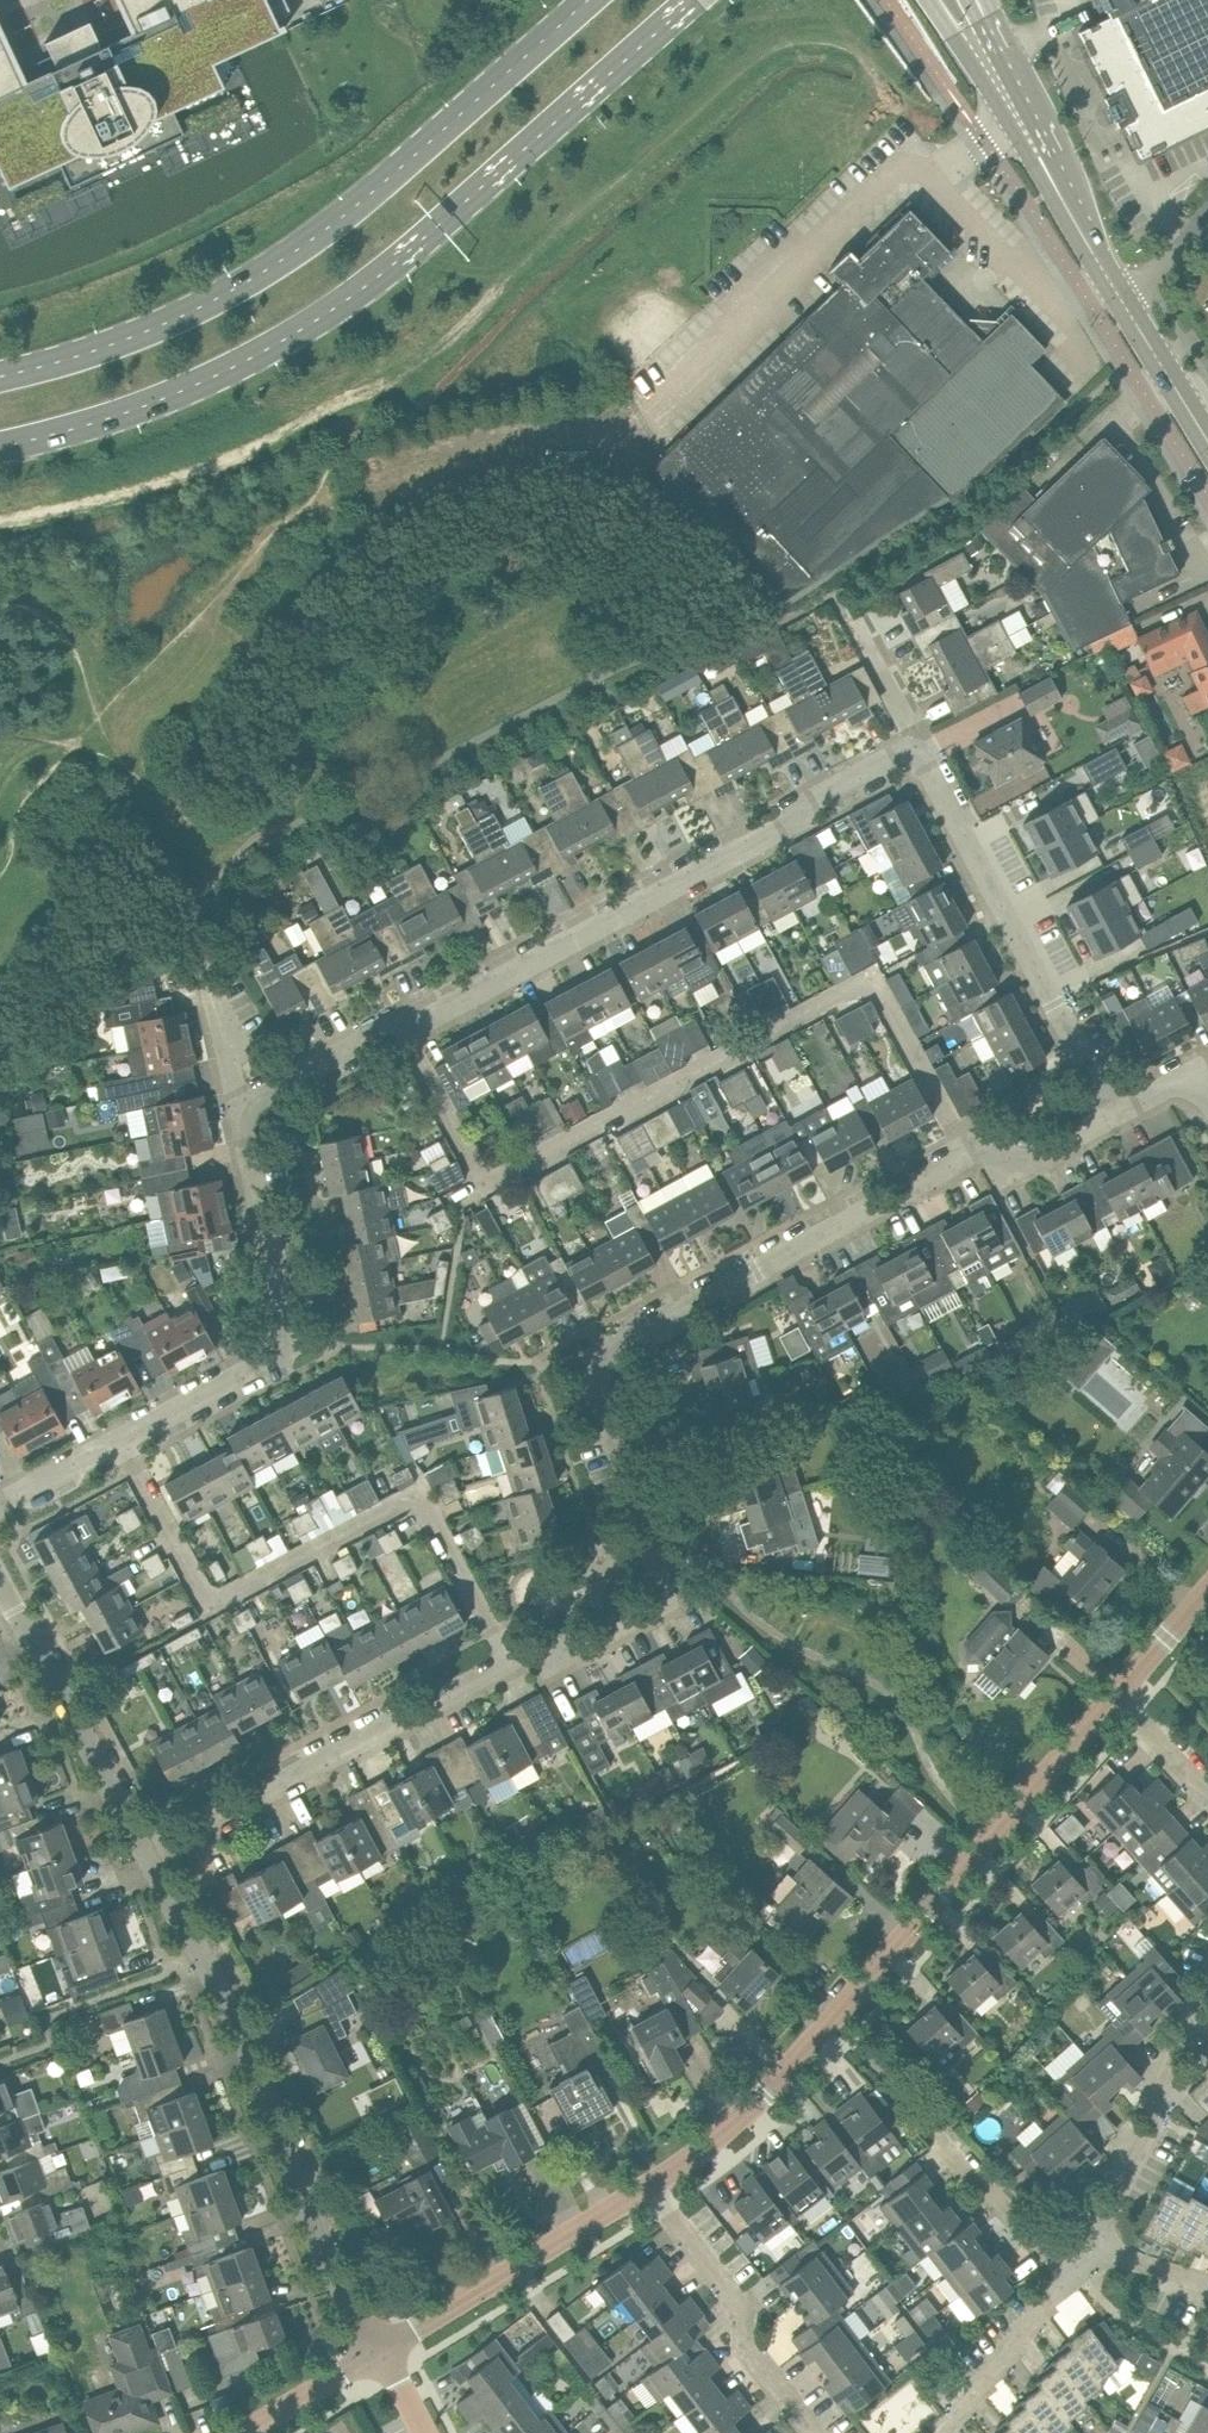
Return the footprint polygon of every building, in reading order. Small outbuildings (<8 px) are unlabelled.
[(8,187),(59,164),(70,187),(81,182),(79,178),(96,170),(98,174),(102,172),(100,168),(124,157),(126,161),(129,160),(127,155),(151,144),(153,149),(156,147),(154,143),(172,135),(174,139),(185,134),(174,110),(224,87),(213,63),(234,54),(282,32),(267,0),(119,0),(128,19),(96,34),(89,21),(45,42),(51,55),(19,70),(0,30),(0,169),(8,187)] [(1104,10),(1106,9),(1109,16),(1078,31),(1110,95),(1104,98),(1108,105),(1106,105),(1114,120),(1115,119),(1118,126),(1124,124),(1140,157),(1207,123),(1207,0),(1100,0),(1104,10)] [(830,270),(835,275),(837,273),(844,280),(648,469),(781,607),(942,502),(937,494),(941,490),(953,502),(1062,398),(1029,363),(1045,348),(1011,312),(983,340),(922,277),(949,251),(909,208),(857,259),(849,251),(828,270),(830,271),(830,270)] [(1089,448),(1036,499),(1024,487),(979,529),(1040,593),(1142,496),(1150,488),(1113,449),(1111,451),(1091,451),(1090,449),(1089,448)] [(1120,601),(1179,573),(1142,496),(1040,593),(1071,650),(1131,622),(1120,601)] [(908,608),(902,611),(905,617),(902,618),(912,636),(955,613),(940,585),(972,568),(962,551),(924,571),(927,577),(899,592),(908,608)] [(1199,688),(1183,696),(1191,713),(1207,705),(1207,634),(1196,609),(1136,638),(1154,675),(1186,660),(1199,688)] [(922,654),(924,653),(927,658),(933,655),(941,670),(1007,635),(998,618),(967,635),(955,613),(912,636),(922,654)] [(946,695),(944,696),(954,714),(997,692),(985,669),(1017,652),(1007,635),(941,670),(950,686),(944,690),(946,695)] [(827,684),(810,652),(794,661),(829,727),(845,718),(849,725),(853,722),(854,724),(873,714),(856,683),(869,676),(863,664),(827,684)] [(829,727),(794,661),(777,669),(794,701),(771,713),(795,756),(812,747),(811,745),(816,743),(812,736),(829,727)] [(1123,671),(1138,697),(1155,688),(1140,662),(1123,671)] [(676,674),(656,685),(664,699),(684,689),(676,674)] [(1030,715),(1062,698),(1050,676),(1018,694),(1030,715)] [(750,725),(732,693),(715,702),(751,769),(767,760),(771,767),(775,764),(776,766),(795,756),(771,713),(750,725)] [(1101,708),(1107,720),(1094,726),(1103,744),(1127,732),(1129,738),(1142,731),(1124,696),(1101,708)] [(688,747),(710,791),(715,799),(734,789),(733,787),(738,785),(734,778),(751,769),(715,702),(699,711),(710,731),(686,743),(688,747)] [(1021,717),(974,742),(997,784),(1022,770),(1025,775),(1041,766),(1038,761),(1043,759),(1021,717)] [(667,758),(650,727),(632,737),(668,803),(685,794),(688,800),(693,798),(694,800),(710,791),(688,747),(667,758)] [(668,803),(632,737),(616,745),(633,777),(609,789),(633,832),(651,823),(650,821),(655,818),(652,812),(668,803)] [(1183,744),(1163,751),(1170,768),(1190,761),(1183,744)] [(1082,764),(1093,785),(1127,767),(1115,746),(1082,764)] [(609,789),(589,800),(572,769),(555,779),(591,844),(607,836),(610,842),(615,840),(616,842),(633,832),(609,789)] [(591,844),(555,779),(537,788),(553,819),(532,830),(556,874),(573,865),(572,863),(577,860),(574,853),(591,844)] [(1023,823),(1037,849),(1082,825),(1083,826),(1099,817),(1085,790),(1023,823)] [(907,799),(896,804),(889,791),(849,813),(868,848),(918,820),(907,799)] [(532,830),(511,842),(494,810),(477,819),(513,886),(528,878),(532,884),(537,882),(538,884),(556,874),(532,830)] [(477,819),(460,828),(477,859),(453,872),(457,881),(478,916),(495,907),(494,905),(499,902),(496,896),(513,886),(477,819)] [(919,849),(930,842),(918,820),(868,848),(866,850),(878,872),(893,864),(893,863),(919,849)] [(1121,837),(1129,853),(1155,839),(1146,824),(1121,837)] [(1082,825),(1037,849),(1052,875),(1096,851),(1083,826),(1082,825)] [(351,835),(338,839),(346,854),(358,848),(351,835)] [(1155,839),(1129,853),(1137,868),(1163,854),(1155,839)] [(930,842),(919,849),(893,863),(893,864),(911,898),(938,883),(931,871),(942,865),(930,842)] [(838,877),(835,870),(823,849),(811,856),(825,884),(838,877)] [(796,858),(773,870),(780,883),(794,909),(816,897),(829,890),(825,884),(811,856),(798,863),(796,858)] [(457,881),(437,892),(420,861),(403,870),(439,937),(455,928),(459,935),(463,932),(464,934),(483,924),(478,916),(457,881)] [(370,905),(404,967),(422,957),(421,955),(426,952),(422,946),(439,937),(403,870),(387,879),(394,892),(370,905)] [(794,909),(773,870),(751,882),(757,893),(745,900),(759,925),(770,919),(771,921),(794,909)] [(321,872),(307,879),(320,904),(334,896),(321,872)] [(1067,905),(1081,931),(1126,907),(1127,908),(1143,899),(1129,872),(1067,905)] [(938,883),(911,898),(891,909),(903,931),(908,928),(955,903),(943,881),(938,883)] [(271,903),(284,896),(278,884),(265,890),(271,903)] [(745,900),(739,889),(716,901),(737,938),(759,926),(759,925),(745,900)] [(311,899),(301,905),(307,918),(318,912),(311,899)] [(700,924),(713,949),(714,950),(737,938),(716,901),(694,913),(700,924)] [(357,919),(352,922),(341,903),(325,912),(361,979),(377,970),(380,977),(385,974),(386,976),(404,967),(370,905),(354,913),(357,919)] [(929,946),(962,928),(967,925),(955,903),(908,928),(913,938),(922,934),(929,946)] [(1190,906),(1164,919),(1173,935),(1198,921),(1190,906)] [(1126,907),(1081,931),(1095,957),(1140,933),(1127,908),(1126,907)] [(361,979),(325,912),(309,920),(326,951),(301,964),(326,1009),(344,999),(343,997),(348,995),(344,988),(361,979)] [(688,930),(686,926),(663,938),(682,975),(691,992),(712,981),(713,980),(715,978),(716,976),(716,974),(717,971),(707,952),(713,949),(700,924),(688,930)] [(858,927),(833,940),(837,948),(851,975),(863,968),(850,943),(863,935),(858,927)] [(928,961),(922,965),(934,988),(985,960),(973,937),(969,940),(962,928),(929,946),(922,950),(928,961)] [(877,961),(865,940),(863,935),(850,943),(863,968),(877,961)] [(682,975),(663,938),(641,950),(661,987),(682,975)] [(1207,950),(1207,949),(1203,938),(1191,943),(1196,955),(1207,950)] [(1196,955),(1191,943),(1177,949),(1182,961),(1196,955)] [(299,1012),(302,1019),(307,1016),(308,1018),(326,1009),(301,964),(280,976),(264,946),(246,955),(282,1021),(299,1012)] [(837,948),(821,957),(835,983),(851,975),(837,948)] [(661,987),(641,950),(619,962),(639,999),(661,987)] [(945,1010),(953,1006),(960,1019),(973,1012),(972,1012),(999,997),(993,985),(997,982),(985,960),(934,988),(945,1010)] [(637,1016),(611,966),(588,978),(615,1028),(637,1016)] [(787,1001),(776,980),(773,976),(760,982),(774,1008),(787,1001)] [(1186,989),(1203,1022),(1206,1027),(1207,1026),(1207,977),(1186,989)] [(615,1028),(588,978),(567,989),(593,1039),(615,1028)] [(760,982),(748,989),(750,994),(761,1015),(774,1008),(760,982)] [(544,1002),(547,1006),(550,1012),(560,1032),(559,1033),(567,1047),(572,1057),(582,1052),(579,1046),(593,1039),(567,989),(544,1002)] [(1173,995),(1151,1007),(1166,1035),(1171,1046),(1194,1034),(1191,1029),(1203,1022),(1186,989),(1173,995)] [(960,1019),(959,1019),(959,1020),(970,1041),(984,1033),(984,1034),(1022,1014),(1010,991),(1000,996),(999,997),(972,1012),(973,1012),(960,1019)] [(1110,1015),(1134,1060),(1147,1053),(1149,1058),(1171,1046),(1151,1007),(1145,996),(1122,1007),(1122,1008),(1110,1015)] [(111,1009),(104,1017),(105,1026),(121,1023),(126,1050),(190,1037),(184,1010),(155,1016),(152,999),(111,1009)] [(878,1017),(869,1000),(848,1011),(862,1038),(875,1030),(870,1022),(878,1017)] [(550,1012),(547,1006),(535,1013),(529,1002),(506,1015),(527,1053),(533,1066),(567,1047),(559,1033),(560,1032),(550,1012)] [(862,1038),(848,1011),(835,1018),(849,1044),(862,1038)] [(984,1033),(970,1041),(981,1062),(996,1055),(1034,1035),(1022,1014),(984,1034),(984,1033)] [(506,1015),(484,1026),(505,1065),(504,1065),(511,1077),(512,1077),(533,1066),(527,1053),(506,1015)] [(695,1051),(708,1043),(694,1017),(681,1025),(695,1051)] [(695,1051),(681,1025),(654,1039),(658,1047),(671,1072),(687,1063),(684,1057),(695,1051)] [(484,1026),(463,1038),(468,1049),(483,1076),(488,1085),(490,1090),(499,1084),(497,1080),(493,1071),(504,1065),(505,1065),(484,1026)] [(1046,1057),(1034,1035),(996,1055),(1008,1077),(1046,1057)] [(131,1076),(110,1080),(96,1083),(99,1099),(113,1096),(168,1084),(165,1069),(195,1062),(190,1037),(126,1050),(131,1076)] [(774,1043),(778,1050),(791,1043),(787,1037),(774,1043)] [(483,1076),(463,1038),(441,1049),(447,1060),(434,1067),(457,1109),(471,1102),(470,1101),(490,1090),(488,1085),(483,1076)] [(931,1062),(944,1055),(937,1042),(924,1049),(931,1062)] [(658,1047),(647,1054),(632,1061),(642,1079),(645,1085),(671,1072),(658,1047)] [(632,1061),(624,1065),(620,1059),(608,1065),(614,1078),(621,1090),(642,1079),(632,1061)] [(945,1062),(940,1065),(934,1068),(960,1116),(974,1109),(957,1077),(954,1079),(945,1062)] [(588,1086),(601,1109),(612,1103),(609,1097),(621,1090),(614,1078),(608,1065),(595,1072),(599,1080),(588,1086)] [(757,1093),(755,1088),(744,1067),(730,1075),(744,1101),(757,1093)] [(986,1103),(975,1082),(969,1071),(957,1077),(974,1109),(986,1103)] [(732,1107),(744,1101),(730,1075),(718,1081),(732,1107)] [(912,1077),(891,1089),(889,1090),(909,1127),(933,1115),(912,1077)] [(168,1084),(113,1096),(117,1112),(141,1107),(146,1133),(207,1120),(202,1094),(171,1100),(168,1084)] [(868,1101),(860,1088),(824,1107),(852,1158),(876,1146),(874,1141),(886,1135),(869,1101),(868,1101)] [(909,1127),(889,1090),(869,1101),(886,1135),(888,1139),(909,1127)] [(694,1127),(707,1120),(693,1095),(680,1102),(694,1127)] [(528,1108),(521,1096),(504,1105),(515,1125),(520,1122),(530,1140),(542,1133),(528,1108)] [(555,1126),(544,1105),(542,1101),(528,1108),(542,1133),(555,1126)] [(680,1102),(667,1109),(681,1134),(694,1127),(680,1102)] [(824,1107),(788,1126),(792,1134),(811,1167),(823,1160),(829,1171),(852,1158),(824,1107)] [(45,1126),(42,1111),(14,1117),(17,1132),(45,1126)] [(414,1135),(431,1126),(426,1117),(409,1126),(414,1135)] [(138,1162),(141,1178),(167,1172),(164,1157),(213,1146),(207,1120),(146,1133),(151,1160),(138,1162)] [(642,1122),(629,1129),(643,1154),(644,1154),(656,1147),(642,1122)] [(630,1161),(643,1154),(629,1129),(617,1136),(630,1161)] [(367,1159),(366,1156),(361,1133),(319,1142),(325,1168),(367,1159)] [(769,1146),(762,1134),(739,1147),(766,1196),(789,1184),(769,1146)] [(811,1167),(792,1134),(769,1146),(789,1184),(813,1171),(811,1167)] [(1170,1134),(1128,1156),(1133,1166),(1122,1172),(1140,1207),(1141,1206),(1148,1219),(1166,1209),(1160,1197),(1194,1178),(1170,1134)] [(739,1147),(727,1153),(734,1165),(723,1171),(743,1208),(766,1196),(739,1147)] [(446,1153),(429,1162),(433,1171),(434,1172),(451,1163),(450,1162),(446,1153)] [(367,1159),(325,1168),(330,1194),(342,1192),(342,1191),(372,1184),(367,1159)] [(434,1172),(429,1175),(439,1192),(464,1178),(460,1166),(457,1160),(451,1163),(434,1172)] [(584,1185),(570,1161),(547,1173),(561,1198),(584,1185)] [(1109,1179),(1104,1169),(1083,1180),(1102,1215),(1114,1208),(1120,1218),(1140,1207),(1122,1172),(1109,1179)] [(167,1172),(141,1178),(144,1193),(157,1191),(162,1218),(225,1204),(220,1178),(171,1188),(167,1172)] [(548,1205),(561,1198),(547,1173),(534,1180),(548,1205)] [(735,1213),(714,1174),(690,1187),(711,1225),(735,1213)] [(690,1187),(684,1175),(661,1188),(688,1238),(711,1225),(690,1187)] [(1060,1192),(1066,1202),(1054,1209),(1072,1242),(1106,1224),(1102,1215),(1083,1180),(1060,1192)] [(372,1184),(342,1191),(342,1192),(347,1216),(389,1207),(383,1181),(372,1184)] [(512,1205),(522,1201),(514,1185),(488,1196),(501,1224),(517,1216),(512,1205)] [(636,1201),(637,1203),(662,1246),(664,1251),(688,1238),(661,1188),(636,1201)] [(968,1204),(973,1214),(962,1221),(980,1255),(989,1271),(1022,1253),(1014,1237),(990,1192),(968,1204)] [(626,1210),(634,1225),(611,1237),(632,1276),(656,1263),(650,1253),(662,1246),(637,1203),(626,1210)] [(166,1244),(170,1261),(207,1253),(204,1236),(231,1230),(225,1204),(162,1218),(168,1244),(166,1244)] [(500,1229),(499,1227),(488,1205),(475,1213),(487,1236),(500,1229)] [(1042,1215),(1037,1205),(1014,1217),(1034,1252),(1047,1245),(1052,1253),(1072,1242),(1054,1209),(1042,1215)] [(394,1233),(389,1207),(347,1216),(352,1241),(383,1235),(383,1236),(394,1233)] [(432,1225),(448,1216),(443,1207),(427,1216),(432,1225)] [(432,1225),(436,1234),(453,1225),(448,1216),(432,1225)] [(950,1227),(944,1217),(923,1228),(947,1273),(980,1255),(962,1221),(950,1227)] [(901,1240),(906,1251),(895,1257),(921,1305),(955,1288),(947,1273),(923,1228),(901,1240)] [(352,1241),(341,1243),(346,1269),(388,1260),(383,1236),(383,1235),(352,1241)] [(632,1276),(611,1237),(588,1249),(609,1288),(632,1276)] [(479,1258),(473,1246),(460,1253),(467,1265),(479,1258)] [(609,1288),(588,1249),(565,1262),(584,1298),(586,1301),(609,1288)] [(882,1263),(877,1253),(856,1265),(874,1300),(887,1324),(921,1305),(895,1257),(882,1263)] [(543,1255),(521,1267),(528,1283),(549,1320),(573,1308),(572,1304),(584,1298),(565,1262),(561,1254),(547,1261),(543,1255)] [(435,1277),(446,1279),(449,1260),(438,1258),(435,1277)] [(394,1286),(388,1260),(346,1269),(352,1295),(394,1286)] [(834,1277),(839,1287),(827,1293),(844,1327),(865,1316),(861,1308),(874,1300),(856,1265),(834,1277)] [(102,1267),(105,1280),(111,1279),(108,1266),(102,1267)] [(1160,1287),(1177,1279),(1171,1268),(1155,1276),(1160,1287)] [(446,1279),(435,1277),(432,1295),(443,1297),(446,1279)] [(516,1290),(510,1277),(499,1282),(526,1333),(549,1320),(528,1283),(516,1290)] [(1139,1289),(1134,1278),(1119,1285),(1125,1296),(1139,1289)] [(190,1299),(204,1291),(199,1282),(185,1290),(190,1299)] [(479,1324),(488,1341),(498,1336),(503,1345),(526,1333),(499,1282),(488,1288),(495,1301),(483,1307),(489,1319),(479,1324)] [(352,1295),(357,1320),(399,1312),(394,1286),(352,1295)] [(811,1345),(819,1361),(853,1344),(844,1327),(827,1293),(815,1299),(810,1289),(788,1301),(811,1345)] [(1093,1314),(1082,1294),(1061,1305),(1072,1325),(1093,1314)] [(216,1348),(194,1306),(171,1318),(194,1360),(216,1348)] [(1054,1307),(1033,1318),(1044,1338),(1064,1327),(1054,1307)] [(167,1312),(144,1325),(140,1316),(125,1324),(138,1349),(141,1355),(155,1348),(169,1373),(194,1360),(171,1318),(170,1318),(167,1312)] [(1107,1346),(1113,1351),(1123,1341),(1101,1322),(1066,1363),(1081,1376),(1107,1346)] [(996,1340),(987,1323),(976,1329),(985,1345),(996,1340)] [(138,1349),(125,1324),(110,1332),(118,1347),(95,1359),(118,1401),(141,1388),(123,1357),(138,1349)] [(797,1326),(780,1335),(791,1357),(809,1348),(797,1326)] [(1030,1345),(1021,1329),(1005,1337),(1013,1353),(1030,1345)] [(747,1334),(685,1354),(693,1378),(704,1375),(708,1387),(745,1375),(745,1376),(759,1371),(747,1334)] [(118,1401),(95,1359),(71,1372),(52,1335),(37,1343),(42,1354),(48,1364),(65,1394),(79,1387),(94,1414),(118,1401)] [(987,1347),(953,1365),(970,1379),(997,1365),(987,1347)] [(944,1348),(916,1363),(925,1381),(954,1366),(944,1348)] [(28,1361),(36,1375),(14,1388),(43,1441),(65,1429),(51,1402),(65,1394),(48,1364),(42,1354),(28,1361)] [(362,1412),(342,1374),(319,1387),(340,1425),(362,1412)] [(745,1375),(708,1387),(712,1400),(701,1404),(709,1428),(713,1442),(775,1422),(767,1393),(752,1397),(745,1376),(745,1375)] [(521,1411),(513,1386),(472,1399),(480,1424),(521,1411)] [(878,1386),(864,1393),(874,1411),(888,1404),(878,1386)] [(340,1425),(319,1387),(296,1399),(317,1437),(340,1425)] [(18,1455),(43,1441),(14,1388),(0,1395),(0,1421),(18,1455)] [(317,1437),(296,1399),(273,1412),(294,1449),(317,1437)] [(1165,1430),(1178,1441),(1163,1458),(1164,1459),(1154,1470),(1156,1473),(1141,1491),(1124,1476),(1109,1493),(1136,1517),(1153,1498),(1171,1514),(1188,1494),(1185,1491),(1199,1475),(1202,1478),(1207,1471),(1207,1455),(1196,1444),(1207,1431),(1207,1426),(1184,1405),(1182,1407),(1184,1409),(1165,1430)] [(841,1407),(827,1412),(830,1421),(844,1416),(841,1407)] [(529,1436),(529,1435),(521,1411),(480,1424),(488,1449),(529,1436)] [(294,1449),(273,1412),(250,1424),(271,1462),(294,1449)] [(227,1436),(233,1447),(247,1474),(271,1462),(250,1424),(227,1436)] [(488,1450),(486,1450),(493,1475),(507,1470),(506,1470),(534,1461),(548,1456),(540,1431),(529,1435),(529,1436),(488,1449),(488,1450)] [(409,1450),(426,1441),(421,1432),(404,1441),(409,1450)] [(426,1441),(409,1450),(414,1459),(431,1451),(426,1441)] [(247,1474),(233,1447),(210,1459),(231,1497),(253,1485),(247,1474)] [(548,1456),(534,1461),(506,1470),(507,1470),(514,1493),(514,1494),(545,1485),(545,1486),(556,1482),(548,1456)] [(749,1465),(723,1473),(731,1497),(742,1494),(746,1507),(752,1505),(799,1489),(801,1489),(794,1468),(793,1469),(777,1474),(776,1472),(772,1458),(763,1461),(749,1465)] [(231,1497),(210,1459),(187,1471),(208,1509),(231,1497)] [(457,1475),(451,1463),(426,1476),(431,1488),(435,1486),(440,1495),(457,1486),(452,1477),(457,1475)] [(391,1475),(396,1484),(412,1475),(407,1465),(391,1475)] [(1071,1480),(1059,1469),(1047,1484),(1058,1494),(1057,1496),(1080,1517),(1093,1502),(1069,1482),(1071,1480)] [(187,1471),(165,1484),(185,1521),(208,1509),(187,1471)] [(367,1477),(345,1490),(354,1506),(357,1513),(380,1501),(367,1477)] [(514,1494),(514,1493),(503,1496),(512,1523),(553,1510),(545,1486),(545,1485),(514,1494)] [(457,1486),(440,1495),(445,1504),(462,1495),(457,1486)] [(750,1520),(739,1523),(747,1547),(762,1543),(765,1552),(768,1552),(788,1545),(797,1542),(800,1551),(819,1545),(801,1489),(799,1489),(752,1505),(746,1507),(750,1520)] [(354,1506),(345,1490),(336,1494),(345,1511),(354,1506)] [(121,1524),(138,1515),(133,1506),(116,1515),(121,1524)] [(309,1531),(318,1526),(309,1509),(299,1514),(309,1531)] [(512,1523),(512,1526),(520,1548),(561,1535),(553,1510),(512,1523)] [(55,1559),(83,1543),(98,1535),(86,1513),(33,1541),(46,1564),(55,1559)] [(309,1531),(299,1514),(290,1519),(300,1535),(309,1531)] [(121,1524),(126,1533),(143,1524),(138,1515),(121,1524)] [(55,1529),(50,1520),(29,1532),(33,1541),(55,1529)] [(464,1541),(481,1532),(477,1523),(460,1532),(464,1541)] [(395,1549),(404,1544),(395,1527),(386,1532),(395,1549)] [(1043,1564),(1025,1585),(1050,1608),(1065,1592),(1076,1601),(1079,1604),(1082,1600),(1090,1607),(1123,1569),(1076,1528),(1062,1545),(1075,1556),(1057,1577),(1043,1564)] [(395,1549),(386,1532),(377,1537),(386,1554),(395,1549)] [(481,1532),(464,1541),(469,1550),(486,1541),(481,1532)] [(263,1555),(272,1550),(263,1534),(254,1538),(263,1555)] [(263,1555),(254,1538),(245,1543),(254,1560),(263,1555)] [(96,1566),(83,1543),(55,1559),(46,1564),(58,1586),(67,1581),(96,1566)] [(145,1569),(162,1560),(157,1551),(140,1560),(145,1569)] [(1001,1596),(1014,1582),(980,1551),(967,1565),(1001,1596)] [(349,1574),(358,1569),(349,1552),(340,1557),(349,1574)] [(860,1552),(858,1574),(890,1577),(892,1555),(860,1552)] [(349,1574),(340,1557),(331,1562),(340,1578),(349,1574)] [(217,1558),(208,1563),(217,1580),(226,1575),(217,1558)] [(145,1569),(150,1578),(167,1569),(162,1560),(145,1569)] [(67,1581),(58,1586),(71,1610),(81,1605),(81,1604),(108,1589),(107,1588),(96,1566),(67,1581)] [(304,1598),(313,1593),(304,1576),(295,1581),(304,1598)] [(304,1598),(295,1581),(286,1586),(295,1603),(304,1598)] [(107,1588),(108,1589),(81,1604),(81,1605),(94,1627),(103,1622),(131,1607),(118,1582),(107,1588)] [(444,1585),(423,1596),(421,1597),(442,1635),(465,1622),(444,1585)] [(442,1635),(421,1597),(398,1609),(419,1647),(442,1635)] [(249,1628),(258,1623),(249,1606),(239,1611),(249,1628)] [(103,1622),(94,1627),(106,1650),(143,1630),(131,1607),(103,1622)] [(419,1647),(398,1609),(375,1622),(396,1660),(419,1647)] [(1018,1631),(1012,1625),(1011,1609),(992,1610),(963,1643),(964,1663),(979,1662),(986,1667),(1004,1684),(1001,1688),(1003,1690),(1007,1686),(1014,1693),(1047,1655),(1018,1630),(1018,1631)] [(172,1619),(177,1628),(194,1619),(189,1610),(172,1619)] [(249,1628),(239,1611),(230,1616),(239,1633),(249,1628)] [(396,1660),(375,1622),(352,1634),(373,1672),(396,1660)] [(186,1644),(202,1635),(197,1626),(181,1635),(186,1644)] [(692,1648),(680,1655),(699,1689),(706,1702),(707,1704),(741,1686),(733,1671),(709,1626),(687,1638),(692,1648)] [(352,1634),(331,1646),(330,1646),(345,1674),(344,1674),(350,1684),(373,1672),(352,1634)] [(186,1644),(181,1635),(164,1643),(169,1653),(186,1644)] [(325,1636),(324,1636),(301,1649),(315,1674),(321,1686),(344,1674),(345,1674),(330,1646),(331,1646),(325,1636)] [(321,1686),(315,1674),(301,1649),(278,1661),(298,1698),(321,1686)] [(157,1660),(152,1651),(135,1659),(140,1668),(157,1660)] [(668,1661),(663,1651),(641,1663),(665,1707),(672,1720),(705,1703),(706,1702),(699,1689),(680,1655),(668,1661)] [(140,1668),(135,1659),(119,1668),(124,1677),(140,1668)] [(620,1674),(625,1685),(613,1691),(631,1725),(665,1707),(641,1663),(620,1674)] [(280,1708),(260,1671),(238,1684),(257,1721),(280,1708)] [(213,1697),(218,1706),(219,1706),(234,1733),(235,1733),(257,1721),(238,1684),(213,1697)] [(601,1697),(596,1687),(574,1699),(597,1743),(631,1725),(613,1691),(601,1697)] [(552,1713),(540,1692),(503,1712),(509,1722),(489,1732),(511,1772),(530,1762),(525,1751),(561,1733),(552,1713)] [(219,1706),(218,1706),(197,1718),(217,1756),(240,1743),(235,1733),(234,1733),(219,1706)] [(217,1756),(197,1718),(174,1731),(194,1768),(217,1756)] [(174,1731),(171,1732),(150,1743),(171,1781),(194,1768),(174,1731)] [(466,1745),(461,1735),(443,1744),(465,1784),(479,1776),(485,1787),(490,1784),(501,1804),(522,1792),(511,1772),(489,1732),(466,1745)] [(425,1754),(431,1764),(410,1775),(431,1815),(453,1803),(448,1793),(465,1784),(443,1744),(425,1754)] [(29,1773),(19,1747),(0,1754),(0,1784),(29,1773)] [(698,1773),(689,1755),(680,1759),(689,1777),(698,1773)] [(665,1766),(657,1771),(666,1789),(674,1785),(665,1766)] [(1127,1784),(1117,1772),(1085,1800),(1113,1831),(1155,1794),(1146,1786),(1139,1792),(1129,1781),(1127,1784)] [(14,1825),(9,1810),(38,1800),(29,1773),(0,1784),(0,1829),(14,1825)] [(389,1787),(383,1777),(365,1787),(386,1826),(387,1826),(402,1818),(407,1828),(431,1815),(410,1775),(389,1787)] [(1146,1786),(1155,1794),(1113,1831),(1140,1862),(1181,1826),(1162,1804),(1173,1795),(1157,1776),(1146,1786)] [(816,1836),(831,1850),(843,1861),(854,1849),(868,1861),(880,1848),(887,1855),(897,1844),(893,1840),(924,1805),(901,1784),(881,1807),(858,1787),(816,1836)] [(365,1787),(347,1796),(358,1816),(338,1827),(359,1866),(381,1854),(376,1845),(393,1836),(387,1826),(386,1826),(365,1787)] [(800,1851),(811,1837),(782,1812),(771,1826),(800,1851)] [(541,1830),(546,1837),(569,1824),(565,1816),(541,1830)] [(0,1829),(0,1839),(3,1847),(18,1841),(28,1868),(71,1852),(60,1823),(38,1831),(33,1818),(14,1825),(0,1829)] [(1200,1847),(1181,1826),(1140,1862),(1166,1892),(1207,1855),(1207,1856),(1207,1840),(1200,1847)] [(316,1839),(310,1829),(293,1839),(314,1879),(332,1869),(336,1878),(359,1866),(338,1827),(316,1839)] [(275,1848),(280,1858),(261,1869),(281,1909),(303,1898),(309,1909),(326,1900),(314,1879),(293,1839),(275,1848)] [(28,1868),(36,1891),(20,1896),(28,1916),(64,1902),(59,1889),(82,1881),(71,1852),(28,1868)] [(1207,1855),(1166,1892),(1194,1923),(1207,1910),(1207,1893),(1207,1892),(1207,1891),(1207,1856),(1207,1855)] [(1072,1874),(1059,1859),(1032,1883),(1059,1913),(1078,1897),(1084,1903),(1102,1887),(1083,1865),(1072,1874)] [(810,1860),(798,1874),(802,1878),(777,1907),(808,1934),(832,1907),(838,1912),(851,1896),(810,1860)] [(214,1881),(236,1921),(253,1912),(258,1922),(281,1909),(261,1869),(238,1881),(233,1871),(214,1881)] [(67,1901),(64,1902),(28,1916),(20,1919),(24,1929),(44,1921),(56,1954),(65,1951),(113,1933),(103,1907),(73,1917),(67,1901)] [(1034,1926),(1021,1911),(994,1935),(1022,1967),(1041,1950),(1047,1956),(1065,1940),(1044,1917),(1034,1926)] [(113,1933),(65,1951),(70,1966),(62,1969),(72,1996),(98,1986),(93,1970),(122,1959),(113,1933)] [(723,1965),(713,1975),(722,1983),(721,1985),(728,1991),(746,2007),(777,1973),(769,1966),(759,1957),(751,1950),(749,1952),(735,1939),(721,1955),(727,1960),(723,1965)] [(1144,1956),(1148,1961),(1129,1978),(1157,2010),(1167,2001),(1173,2008),(1183,2000),(1180,1996),(1191,1987),(1155,1947),(1144,1956)] [(662,1956),(659,1957),(663,1963),(663,1964),(680,1992),(686,1997),(700,2009),(713,1994),(695,1980),(697,1978),(671,1950),(662,1956)] [(986,1968),(973,1953),(947,1977),(974,2008),(992,1991),(999,1998),(1017,1982),(1013,1977),(997,1959),(986,1968)] [(625,2028),(619,2032),(635,2063),(641,2060),(641,2061),(653,2082),(684,2066),(678,2053),(673,2044),(702,2028),(691,2007),(686,1997),(684,1998),(680,1992),(663,1964),(663,1963),(647,1972),(649,1974),(641,1978),(650,1994),(657,1990),(666,2007),(625,2028)] [(310,2070),(318,2087),(322,2085),(326,2093),(346,2082),(342,2075),(346,2073),(330,2042),(347,2033),(340,2019),(355,2011),(345,1992),(351,1989),(340,1966),(313,1984),(323,2004),(299,2017),(307,2033),(294,2039),(303,2056),(296,2059),(303,2073),(310,2070)] [(581,2004),(582,2006),(599,1997),(586,1972),(569,1981),(581,2004)] [(1157,2010),(1129,1978),(1109,1996),(1124,2013),(1115,2022),(1134,2043),(1153,2026),(1147,2019),(1157,2010)] [(163,2006),(136,2016),(130,2000),(99,2011),(107,2034),(125,2027),(133,2048),(173,2034),(163,2006)] [(588,2067),(608,2057),(582,2006),(581,2004),(564,2014),(573,2030),(549,2043),(560,2063),(563,2061),(571,2075),(559,2081),(562,2086),(553,2091),(550,2086),(549,2087),(565,2116),(566,2115),(566,2114),(571,2112),(579,2125),(578,2126),(579,2127),(614,2107),(601,2084),(596,2075),(593,2077),(588,2067)] [(958,2010),(948,2020),(935,2005),(908,2028),(935,2059),(953,2042),(959,2049),(979,2032),(958,2010)] [(492,2015),(480,2022),(493,2046),(505,2039),(492,2015)] [(1104,2031),(1106,2034),(1087,2051),(1117,2085),(1126,2078),(1132,2085),(1142,2076),(1122,2054),(1134,2043),(1115,2022),(1104,2031)] [(141,2070),(123,2076),(117,2090),(121,2103),(134,2098),(162,2087),(157,2072),(184,2062),(173,2034),(133,2048),(141,2070)] [(1106,2096),(1117,2085),(1087,2051),(1056,2079),(1092,2120),(1112,2103),(1106,2096)] [(1193,2078),(1197,2083),(1188,2091),(1204,2109),(1207,2113),(1207,2078),(1201,2071),(1193,2078)] [(382,2083),(385,2088),(368,2097),(377,2115),(407,2100),(396,2076),(382,2083)] [(38,2111),(40,2110),(31,2087),(23,2090),(22,2090),(13,2093),(7,2077),(0,2079),(0,2121),(1,2124),(38,2111)] [(1092,2120),(1056,2079),(1043,2090),(1062,2113),(1045,2128),(1076,2162),(1085,2154),(1091,2161),(1101,2153),(1089,2140),(1100,2130),(1092,2120)] [(160,2088),(134,2098),(143,2120),(150,2117),(156,2133),(203,2115),(194,2090),(165,2101),(160,2088)] [(854,2156),(861,2166),(870,2177),(886,2165),(877,2153),(897,2138),(888,2126),(902,2115),(889,2102),(876,2111),(861,2091),(834,2111),(864,2149),(854,2156)] [(977,2091),(967,2101),(975,2110),(986,2100),(977,2091)] [(489,2123),(477,2129),(469,2114),(450,2124),(472,2168),(492,2159),(491,2157),(504,2150),(511,2163),(531,2153),(509,2108),(487,2119),(489,2123)] [(38,2111),(1,2124),(0,2124),(0,2156),(14,2150),(19,2164),(37,2157),(47,2153),(38,2131),(45,2129),(38,2111)] [(203,2115),(156,2133),(162,2149),(154,2153),(162,2176),(188,2166),(184,2153),(213,2142),(203,2115)] [(409,2165),(437,2152),(420,2115),(392,2128),(409,2165)] [(813,2128),(820,2137),(806,2148),(835,2186),(861,2166),(854,2156),(825,2118),(813,2128)] [(1041,2165),(1061,2188),(1071,2179),(1065,2172),(1076,2162),(1045,2128),(1026,2145),(1023,2141),(1011,2152),(1031,2175),(1041,2165)] [(1202,2143),(1196,2155),(1207,2161),(1207,2146),(1202,2143)] [(777,2155),(784,2165),(770,2175),(799,2214),(826,2194),(789,2146),(777,2155)] [(29,2191),(34,2204),(52,2197),(52,2196),(74,2188),(66,2166),(44,2174),(37,2157),(19,2164),(0,2171),(0,2201),(29,2191)] [(915,2161),(893,2178),(901,2188),(878,2206),(894,2227),(923,2205),(932,2198),(924,2188),(931,2182),(915,2161)] [(188,2166),(162,2176),(170,2197),(178,2194),(184,2211),(232,2193),(223,2167),(193,2178),(188,2166)] [(389,2223),(392,2229),(423,2213),(430,2226),(451,2215),(428,2170),(407,2181),(408,2184),(377,2200),(387,2219),(385,2220),(387,2224),(389,2223)] [(741,2183),(748,2192),(734,2203),(771,2251),(796,2232),(788,2221),(789,2221),(780,2209),(753,2173),(741,2183)] [(1166,2188),(1139,2237),(1151,2244),(1154,2238),(1165,2244),(1189,2200),(1166,2188)] [(232,2193),(184,2211),(190,2226),(182,2229),(190,2253),(217,2243),(212,2231),(242,2220),(232,2193)] [(1192,2194),(1189,2200),(1165,2244),(1175,2250),(1178,2245),(1189,2251),(1207,2217),(1207,2203),(1192,2194)] [(40,2232),(42,2237),(26,2243),(29,2251),(86,2231),(80,2214),(71,2217),(68,2210),(58,2213),(52,2197),(34,2204),(4,2215),(14,2242),(40,2232)] [(932,2198),(923,2205),(894,2227),(918,2259),(928,2252),(941,2241),(965,2225),(948,2204),(940,2209),(932,2198)] [(787,2203),(780,2209),(789,2221),(791,2223),(799,2218),(787,2203)] [(1189,2251),(1199,2257),(1202,2251),(1207,2254),(1207,2217),(1189,2251)] [(972,2219),(965,2225),(941,2241),(928,2252),(945,2274),(981,2246),(972,2235),(980,2229),(972,2219)] [(217,2243),(190,2253),(198,2275),(206,2272),(212,2289),(261,2271),(251,2245),(221,2255),(217,2243)] [(996,2251),(989,2257),(981,2246),(945,2274),(960,2294),(1003,2260),(996,2251)] [(769,2272),(770,2272),(786,2293),(794,2287),(802,2299),(839,2270),(823,2250),(803,2264),(794,2253),(769,2272)] [(657,2254),(647,2262),(655,2271),(623,2297),(638,2317),(669,2292),(661,2282),(672,2273),(657,2254)] [(638,2269),(630,2257),(594,2285),(610,2307),(623,2297),(655,2271),(647,2262),(638,2269)] [(2,2259),(0,2260),(0,2320),(11,2315),(13,2320),(25,2316),(38,2312),(28,2283),(13,2289),(2,2259)] [(1003,2276),(1011,2270),(1003,2260),(960,2294),(976,2315),(1012,2288),(1003,2276)] [(809,2324),(792,2338),(801,2350),(821,2335),(835,2324),(843,2318),(839,2313),(844,2308),(840,2302),(854,2291),(839,2270),(802,2299),(810,2309),(803,2315),(809,2324)] [(215,2321),(206,2326),(202,2327),(205,2335),(208,2334),(245,2320),(241,2308),(270,2297),(261,2271),(212,2289),(218,2305),(210,2308),(215,2321)] [(899,2300),(906,2294),(894,2280),(887,2285),(899,2300)] [(871,2297),(887,2319),(898,2310),(894,2304),(899,2300),(887,2285),(871,2297)] [(689,2295),(677,2304),(669,2292),(638,2317),(653,2336),(653,2338),(686,2312),(693,2322),(703,2314),(689,2295)] [(919,2326),(928,2319),(917,2304),(908,2311),(919,2326)] [(255,2347),(284,2336),(275,2309),(245,2320),(208,2334),(223,2375),(261,2362),(255,2347)] [(801,2350),(799,2352),(807,2362),(815,2356),(823,2367),(860,2340),(858,2338),(870,2329),(855,2309),(843,2318),(835,2324),(821,2335),(801,2350)] [(576,2333),(558,2310),(546,2319),(564,2342),(576,2333)] [(45,2332),(38,2312),(25,2316),(32,2336),(45,2332)] [(686,2312),(653,2338),(653,2336),(641,2345),(657,2365),(691,2341),(693,2340),(685,2329),(693,2322),(686,2312)] [(934,2314),(928,2319),(919,2326),(935,2347),(950,2336),(934,2314)] [(906,2336),(914,2330),(903,2315),(894,2321),(906,2336)] [(1070,2339),(1100,2379),(1120,2363),(1117,2359),(1121,2356),(1137,2365),(1143,2351),(1129,2343),(1125,2347),(1103,2319),(1091,2328),(1085,2320),(1074,2328),(1078,2333),(1070,2339)] [(108,2363),(117,2388),(86,2399),(92,2419),(97,2432),(124,2432),(157,2421),(143,2381),(151,2378),(149,2373),(164,2367),(159,2353),(156,2345),(149,2347),(140,2322),(108,2334),(118,2359),(108,2363)] [(914,2330),(906,2336),(917,2352),(925,2346),(914,2330)] [(471,2356),(479,2367),(467,2376),(476,2388),(470,2392),(477,2402),(508,2377),(509,2377),(520,2369),(531,2361),(555,2343),(547,2333),(518,2356),(519,2357),(514,2362),(495,2337),(471,2356)] [(163,2351),(172,2348),(168,2336),(155,2341),(156,2345),(159,2353),(163,2351)] [(1062,2353),(1055,2359),(1085,2398),(1104,2383),(1100,2379),(1070,2339),(1059,2348),(1062,2353)] [(580,2361),(589,2355),(577,2340),(569,2346),(580,2361)] [(831,2393),(875,2360),(860,2340),(823,2367),(831,2378),(824,2383),(831,2393)] [(691,2341),(657,2365),(642,2377),(660,2399),(672,2390),(670,2388),(701,2364),(695,2355),(686,2362),(678,2352),(691,2341)] [(163,2351),(169,2368),(178,2390),(192,2385),(178,2346),(172,2348),(163,2351)] [(563,2367),(571,2361),(559,2346),(551,2352),(563,2367)] [(695,2355),(701,2364),(670,2388),(672,2390),(686,2409),(717,2386),(708,2375),(720,2366),(705,2347),(695,2355)] [(1155,2375),(1162,2362),(1143,2351),(1137,2365),(1155,2375)] [(589,2355),(580,2361),(592,2376),(600,2370),(589,2355)] [(1085,2398),(1055,2359),(1043,2368),(1047,2373),(1040,2378),(1069,2417),(1088,2403),(1085,2398)] [(875,2360),(831,2393),(847,2414),(891,2380),(875,2360)] [(571,2361),(563,2367),(574,2381),(582,2375),(571,2361)] [(608,2397),(616,2390),(605,2375),(596,2382),(608,2397)] [(470,2392),(457,2402),(472,2421),(483,2413),(491,2423),(524,2397),(509,2377),(508,2377),(477,2402),(470,2392)] [(1069,2417),(1040,2378),(1028,2388),(1031,2393),(1023,2399),(1049,2432),(1060,2432),(1074,2423),(1069,2417)] [(594,2407),(603,2401),(591,2386),(583,2392),(594,2407)] [(737,2388),(725,2397),(717,2386),(686,2409),(702,2429),(702,2431),(734,2406),(740,2415),(751,2407),(737,2388)] [(1205,2386),(1197,2400),(1204,2404),(1192,2426),(1205,2432),(1207,2432),(1207,2388),(1205,2386)] [(499,2432),(521,2432),(540,2417),(524,2397),(491,2423),(499,2432)] [(1008,2418),(1020,2432),(1049,2432),(1023,2399),(1012,2407),(1016,2412),(1008,2418)] [(607,2407),(606,2407),(618,2421),(627,2415),(615,2400),(607,2407)] [(702,2431),(702,2429),(697,2432),(739,2432),(740,2432),(732,2422),(740,2415),(734,2406),(702,2431)] [(599,2413),(598,2414),(609,2428),(618,2421),(606,2407),(599,2413)] [(1137,2423),(1149,2429),(1157,2415),(1145,2408),(1137,2423)] [(540,2417),(521,2432),(564,2432),(566,2431),(550,2409),(540,2417)] [(618,2421),(627,2432),(635,2432),(639,2430),(627,2415),(618,2421)] [(999,2432),(1020,2432),(1008,2418),(997,2427),(1000,2432),(999,2432)] [(1112,2432),(1124,2432),(1128,2424),(1117,2418),(1110,2432),(1112,2432)] [(609,2428),(613,2432),(627,2432),(618,2421),(609,2428)] [(62,2422),(33,2432),(66,2432),(62,2422)] [(1137,2423),(1131,2432),(1146,2432),(1149,2429),(1137,2423)]
